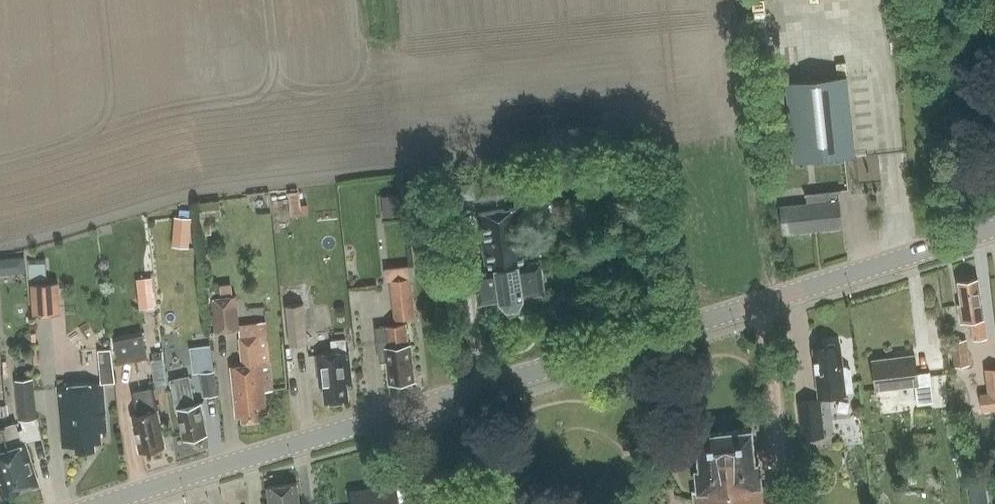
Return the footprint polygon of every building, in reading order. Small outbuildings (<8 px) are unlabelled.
[(848,74),(788,81),(791,115),(795,155),(796,161),(856,155),(848,74)] [(791,115),(770,117),(774,157),(795,155),(791,115)] [(478,200),(520,194),(516,171),(474,178),(478,200)] [(842,228),(838,199),(837,200),(836,192),(841,192),(841,190),(805,194),(805,195),(806,195),(807,204),(782,206),(782,205),(781,205),(784,234),(785,234),(785,233),(810,230),(810,234),(811,234),(811,230),(840,227),(840,228),(842,228)] [(528,295),(548,293),(543,262),(530,264),(523,208),(481,214),(488,269),(476,271),(481,301),(501,299),(510,308),(522,307),(528,295)] [(174,216),(173,231),(194,233),(195,218),(174,216)] [(25,261),(17,262),(18,270),(25,270),(25,261)] [(46,263),(29,264),(30,280),(47,279),(46,263)] [(413,278),(391,280),(395,320),(417,317),(413,278)] [(963,302),(960,303),(963,321),(973,319),(976,338),(988,336),(979,278),(960,281),(963,302)] [(234,282),(221,283),(223,295),(235,294),(234,282)] [(34,314),(63,313),(61,283),(33,284),(34,314)] [(311,335),(306,285),(283,288),(288,337),(311,335)] [(216,332),(241,329),(237,295),(212,298),(216,332)] [(257,335),(239,337),(242,366),(234,367),(239,417),(244,417),(245,423),(264,421),(263,416),(270,415),(267,392),(276,391),(267,322),(255,323),(257,335)] [(385,337),(377,338),(379,361),(387,361),(390,383),(416,380),(411,343),(408,343),(406,323),(384,325),(385,337)] [(142,331),(112,337),(118,365),(148,359),(142,331)] [(347,383),(353,383),(348,340),(332,342),(333,355),(318,356),(321,387),(326,387),(327,404),(349,402),(347,383)] [(967,340),(953,341),(956,366),(970,365),(967,340)] [(842,343),(815,346),(821,395),(848,392),(848,390),(855,389),(852,368),(847,364),(845,364),(842,343)] [(890,357),(873,359),(877,388),(878,398),(917,394),(918,404),(935,402),(931,370),(918,372),(915,354),(914,347),(891,350),(890,350),(890,357)] [(160,385),(170,384),(169,349),(159,350),(160,385)] [(103,385),(117,383),(114,351),(100,352),(103,385)] [(979,394),(981,409),(994,407),(994,368),(985,369),(988,393),(979,394)] [(214,372),(202,373),(205,396),(217,395),(214,372)] [(34,378),(16,380),(20,420),(22,420),(25,430),(21,430),(25,442),(43,438),(41,419),(39,419),(34,378)] [(185,442),(209,437),(206,421),(208,421),(205,406),(197,407),(191,378),(174,382),(185,442)] [(102,433),(108,433),(105,385),(60,389),(65,448),(78,447),(78,454),(97,452),(96,445),(103,444),(102,433)] [(142,455),(166,450),(155,391),(135,395),(140,416),(134,417),(142,455)] [(800,400),(804,439),(825,436),(821,398),(800,400)] [(24,448),(16,422),(0,427),(0,482),(5,499),(40,488),(27,447),(24,448)] [(947,436),(956,435),(955,423),(946,424),(947,436)] [(776,499),(771,499),(762,485),(760,463),(754,463),(751,430),(697,435),(701,469),(696,469),(698,491),(694,491),(696,503),(776,503),(776,499)] [(968,479),(971,503),(988,503),(984,477),(968,479)] [(297,482),(268,486),(270,503),(266,503),(300,503),(297,482)] [(396,484),(350,491),(353,503),(399,503),(396,484)]
